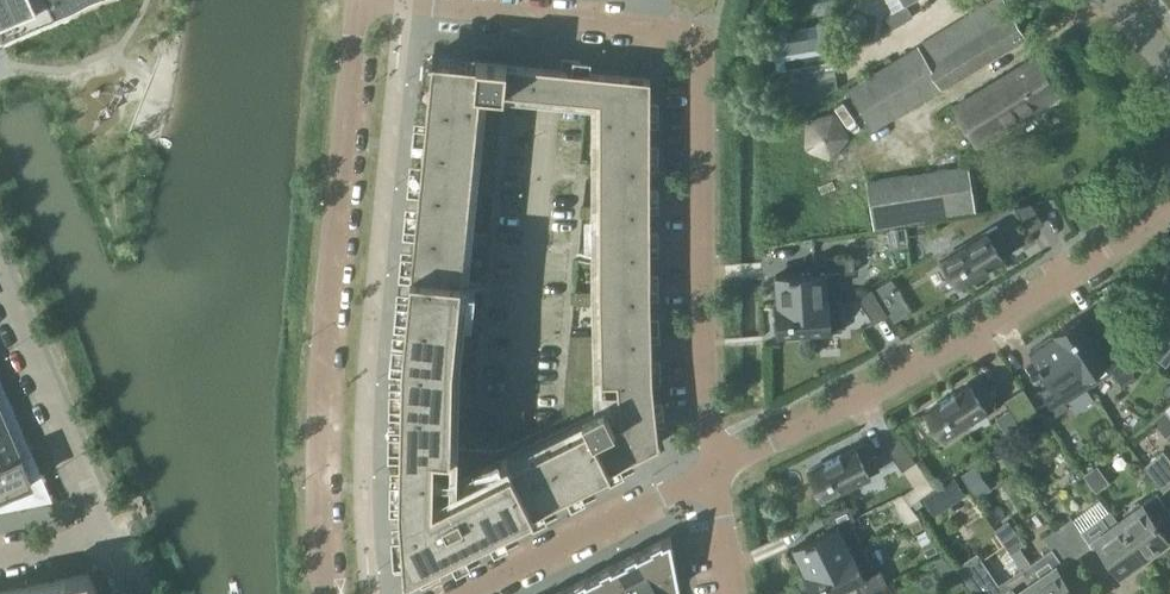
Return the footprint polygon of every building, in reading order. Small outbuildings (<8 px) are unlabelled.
[(0,41),(21,32),(95,0),(0,0),(0,41)] [(1001,0),(992,0),(918,45),(895,59),(847,88),(872,129),(941,87),(1024,37),(1001,0)] [(904,5),(885,16),(892,28),(912,17),(905,4),(913,0),(901,0),(904,5)] [(828,22),(793,28),(773,31),(779,69),(834,60),(828,22)] [(537,66),(517,64),(432,55),(401,356),(399,499),(404,571),(658,444),(652,378),(650,293),(650,77),(537,66)] [(1035,56),(953,106),(976,145),(1059,95),(1035,56)] [(834,69),(790,87),(797,104),(841,86),(834,69)] [(842,154),(844,114),(808,113),(807,153),(842,154)] [(587,162),(586,174),(599,174),(599,163),(587,162)] [(867,181),(874,228),(964,214),(957,167),(867,181)] [(1031,203),(1014,206),(1029,232),(1043,223),(1031,203)] [(582,217),(599,217),(599,205),(583,205),(582,217)] [(987,231),(941,259),(957,285),(1012,252),(996,225),(987,231)] [(464,242),(475,243),(477,232),(465,231),(464,242)] [(477,232),(475,243),(487,244),(488,233),(477,232)] [(824,267),(824,253),(791,255),(792,268),(824,267)] [(826,253),(825,266),(852,269),(853,255),(826,253)] [(775,304),(775,305),(793,304),(833,301),(831,272),(812,273),(793,274),(775,275),(777,304),(775,304)] [(893,277),(877,283),(891,316),(907,309),(893,277)] [(887,314),(871,288),(858,296),(874,321),(887,314)] [(573,304),(586,304),(586,291),(574,291),(574,292),(573,304)] [(599,293),(599,291),(586,291),(586,304),(599,304),(599,293)] [(793,304),(775,305),(777,335),(793,334),(830,331),(828,303),(834,303),(833,301),(793,304)] [(468,317),(457,316),(456,328),(467,329),(468,317)] [(468,317),(467,329),(478,330),(480,318),(468,317)] [(1079,317),(1054,333),(1089,387),(1112,372),(1121,386),(1136,377),(1128,366),(1113,342),(1101,351),(1079,317)] [(1089,387),(1054,333),(1053,333),(1054,335),(1030,350),(1050,382),(1051,383),(1038,391),(1055,416),(1068,407),(1065,402),(1089,387)] [(955,392),(924,412),(941,438),(995,403),(978,376),(954,392),(955,392)] [(1003,400),(1019,425),(1039,413),(1023,388),(1003,400)] [(11,405),(8,399),(0,402),(0,410),(11,405)] [(451,414),(462,415),(463,404),(452,402),(451,414)] [(463,404),(462,415),(474,416),(475,405),(463,404)] [(12,433),(4,416),(14,412),(11,405),(0,410),(0,438),(12,433)] [(1153,421),(1165,436),(1169,432),(1169,418),(1164,411),(1153,421)] [(31,452),(28,446),(19,450),(12,433),(0,438),(0,466),(31,452)] [(898,436),(885,445),(902,470),(915,460),(898,436)] [(807,470),(812,479),(820,494),(819,494),(821,497),(820,497),(821,499),(822,498),(874,472),(871,467),(872,467),(863,449),(863,450),(860,444),(856,446),(845,452),(827,461),(807,470)] [(1161,451),(1142,467),(1163,491),(1164,490),(1162,489),(1169,482),(1169,462),(1161,451)] [(0,466),(0,495),(32,481),(25,463),(34,459),(31,452),(0,466)] [(1096,466),(1084,475),(1096,491),(1108,482),(1096,466)] [(973,467),(959,477),(965,485),(978,475),(973,467)] [(937,514),(969,493),(963,483),(930,504),(937,514)] [(1128,533),(1119,521),(1118,522),(1110,510),(1081,531),(1078,528),(1052,491),(1039,500),(1058,528),(1077,555),(1097,542),(1119,574),(1123,571),(1126,573),(1133,567),(1133,564),(1144,555),(1128,533)] [(1119,521),(1128,533),(1144,555),(1154,549),(1157,550),(1164,545),(1164,541),(1167,539),(1161,531),(1169,525),(1169,513),(1156,494),(1119,521)] [(1082,525),(1104,510),(1098,501),(1076,516),(1082,525)] [(804,574),(805,575),(862,546),(850,521),(855,519),(848,504),(821,517),(827,530),(823,532),(817,535),(811,538),(805,541),(793,547),(805,573),(804,574)] [(906,524),(919,518),(911,508),(901,514),(906,524)] [(908,524),(912,532),(923,527),(919,519),(908,524)] [(998,536),(1009,552),(1018,546),(1023,543),(1011,527),(1006,521),(995,529),(999,535),(998,536)] [(1077,555),(1058,528),(1044,537),(1051,548),(1063,565),(1077,555)] [(639,552),(660,593),(661,593),(660,593),(676,585),(677,587),(678,586),(679,586),(675,566),(674,566),(674,565),(674,561),(673,559),(674,559),(670,536),(662,540),(651,546),(641,551),(639,552)] [(805,575),(814,593),(833,593),(853,584),(854,583),(859,593),(866,593),(867,593),(887,583),(880,568),(874,571),(862,546),(805,575)] [(1030,583),(1032,582),(1040,593),(1074,593),(1057,569),(1063,565),(1051,548),(1030,563),(1018,546),(1009,552),(1021,569),(1030,583)] [(613,564),(628,593),(658,593),(659,593),(660,593),(639,552),(637,553),(626,558),(621,561),(620,562),(615,564),(613,564)] [(956,567),(975,593),(1040,593),(1032,582),(1030,583),(1021,569),(998,585),(976,553),(956,567)] [(588,577),(596,593),(628,593),(613,564),(611,566),(600,571),(595,573),(596,574),(594,575),(590,577),(589,576),(588,577)] [(88,573),(31,585),(33,593),(97,593),(88,573)] [(562,590),(564,593),(596,593),(588,577),(586,578),(575,584),(570,586),(570,587),(568,588),(564,590),(564,589),(562,590)] [(31,585),(1,591),(1,593),(33,593),(31,585)]
